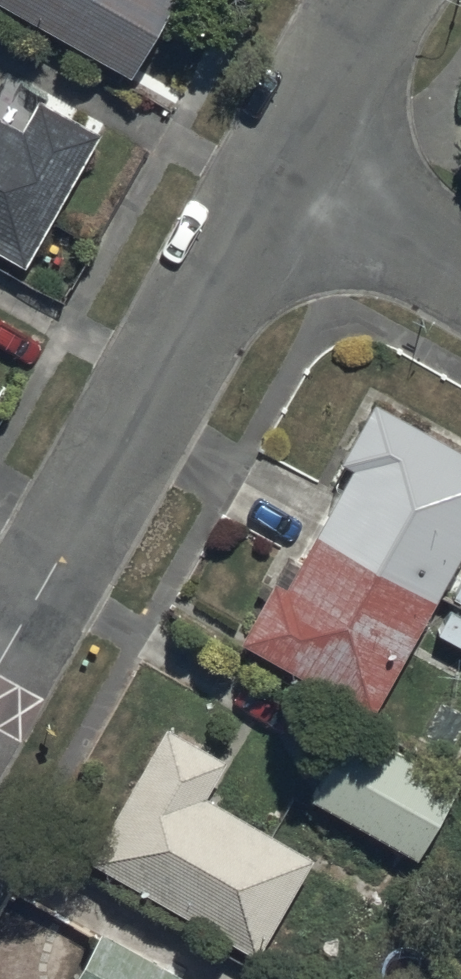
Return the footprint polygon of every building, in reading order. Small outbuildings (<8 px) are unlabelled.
[(132,79),(177,0),(0,0),(0,5),(132,79)] [(19,268),(96,135),(38,101),(19,135),(0,124),(0,257),(19,268)] [(370,716),(460,555),(460,452),(376,404),(342,464),(355,471),(287,591),(273,583),(240,642),(370,716)] [(227,764),(166,728),(87,862),(255,960),(312,864),(205,801),(227,764)] [(457,789),(353,731),(312,804),(416,862),(457,789)] [(75,978),(182,978),(101,933),(75,978)]
